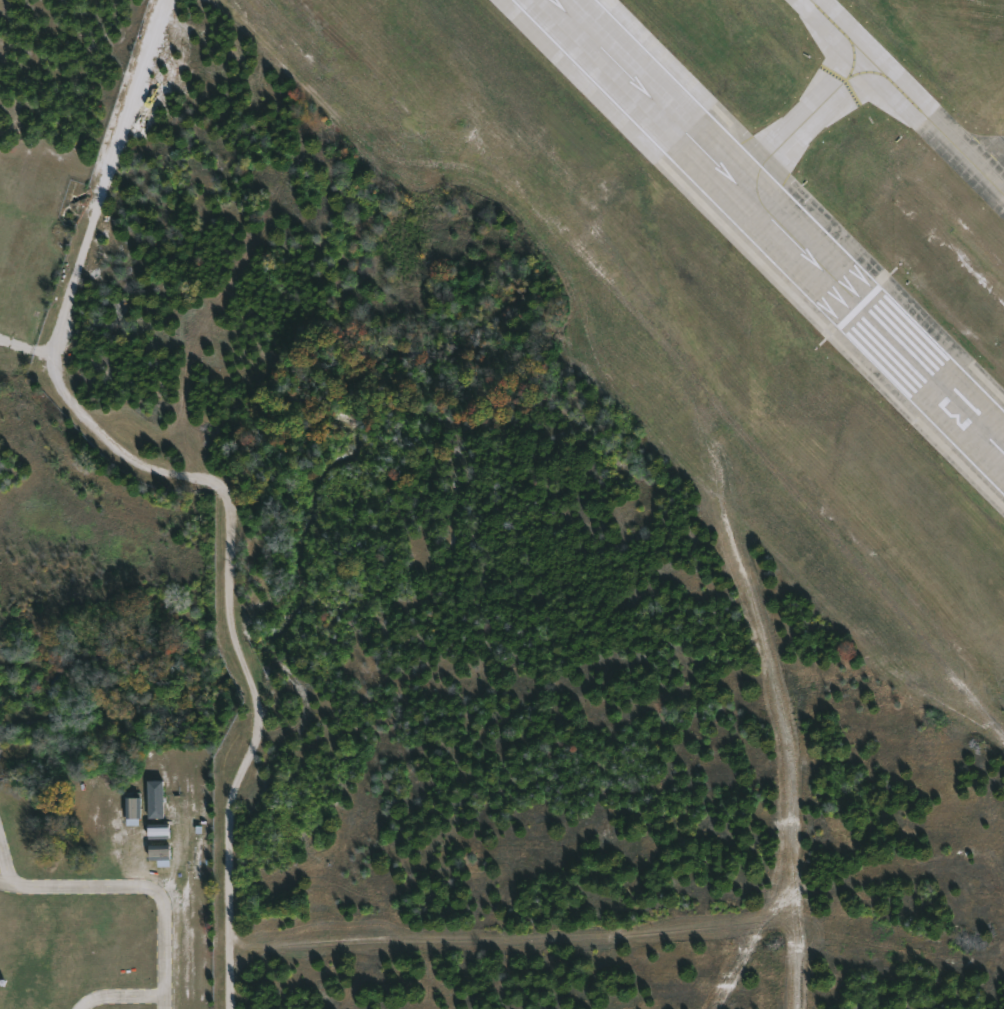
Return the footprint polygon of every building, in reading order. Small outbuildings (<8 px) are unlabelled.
[(163,819),(147,819),(147,781),(163,782),(163,819)] [(141,798),(126,798),(126,825),(140,825),(141,798)] [(148,825),(148,840),(168,839),(167,824),(148,825)] [(169,860),(149,861),(148,845),(169,844),(169,860)]
